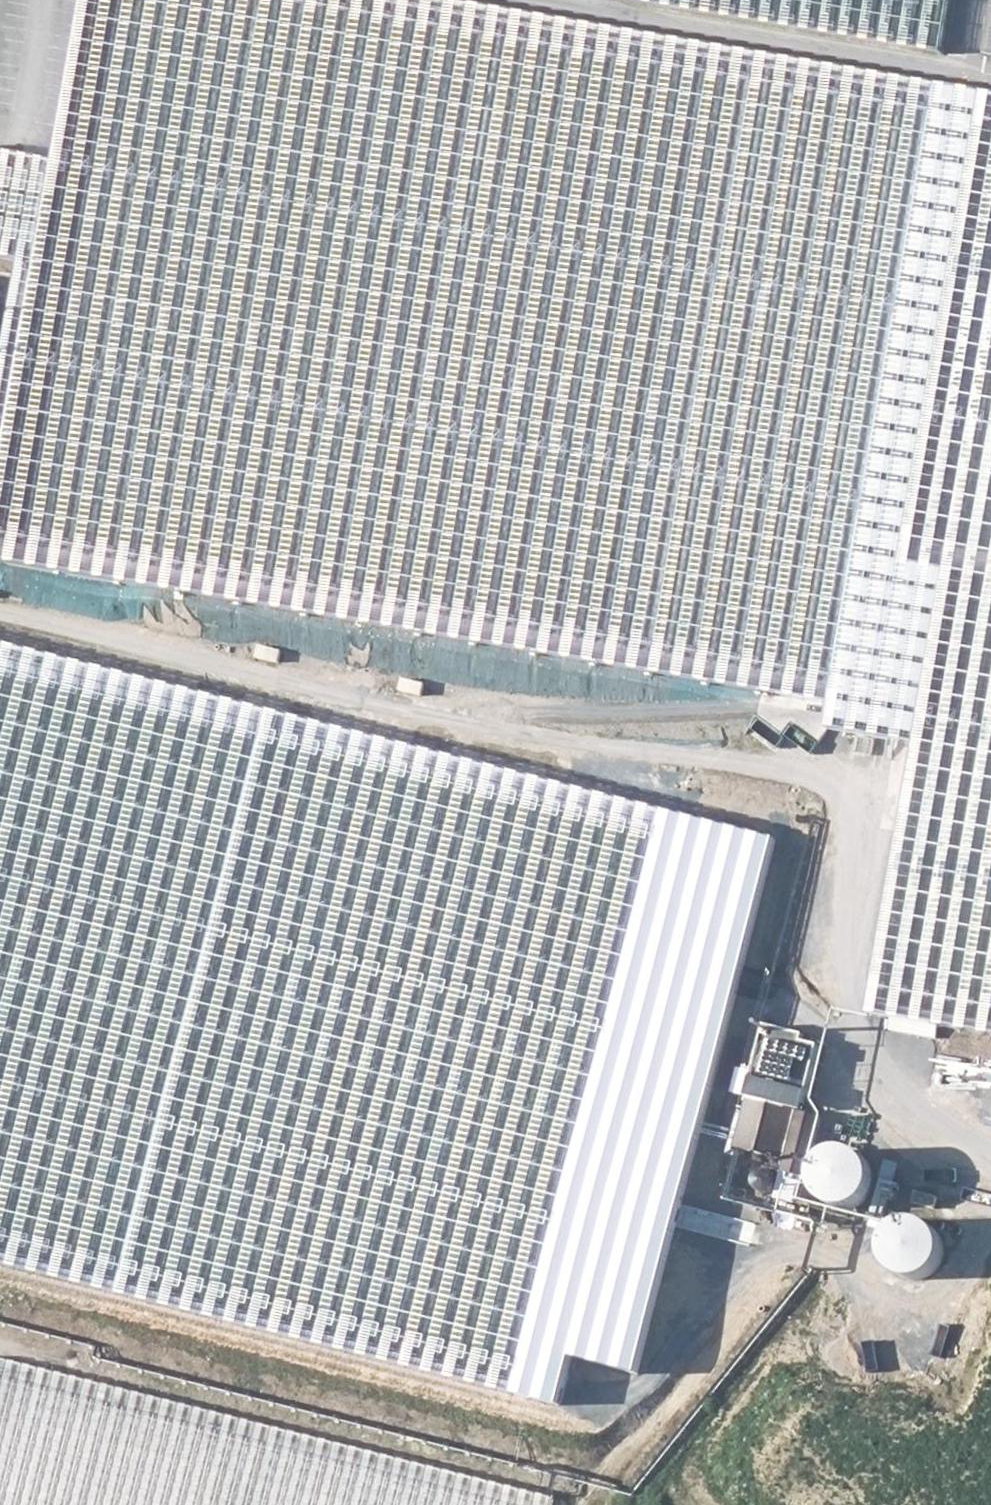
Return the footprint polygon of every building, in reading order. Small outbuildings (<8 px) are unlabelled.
[(936,86),(447,0),(89,0),(59,161),(0,150),(0,261),(21,265),(0,386),(0,574),(827,714),(936,86)] [(629,2),(944,57),(953,0),(629,0),(629,2)] [(982,61),(990,62),(990,10),(982,61)] [(936,86),(827,714),(818,773),(914,790),(875,1011),(990,1033),(990,95),(936,86)] [(0,627),(0,961),(174,1005),(254,693),(0,627)] [(790,830),(293,702),(216,1016),(711,1141),(790,830)] [(0,987),(0,1320),(89,1343),(167,1030),(0,987)] [(742,1096),(742,1098),(730,1147),(779,1159),(776,1171),(800,1177),(816,1116),(780,1107),(799,1034),(760,1025),(748,1071),(734,1068),(728,1092),(742,1096)] [(814,1038),(799,1034),(780,1107),(795,1111),(814,1038)] [(704,1168),(209,1042),(131,1355),(580,1467),(591,1425),(608,1429),(616,1399),(629,1402),(637,1373),(651,1376),(704,1168)] [(847,1148),(841,1147),(835,1147),(829,1148),(820,1153),(815,1157),(812,1163),(809,1168),(808,1175),(809,1185),(812,1191),(815,1196),(823,1203),(829,1205),(835,1206),(841,1206),(847,1205),(857,1200),(861,1196),(865,1191),(867,1185),(868,1179),(867,1168),(865,1163),(861,1157),(853,1151),(847,1148)] [(894,1224),(892,1275),(945,1276),(946,1225),(894,1224)] [(0,1357),(0,1504),(551,1504),(553,1496),(0,1357)]
